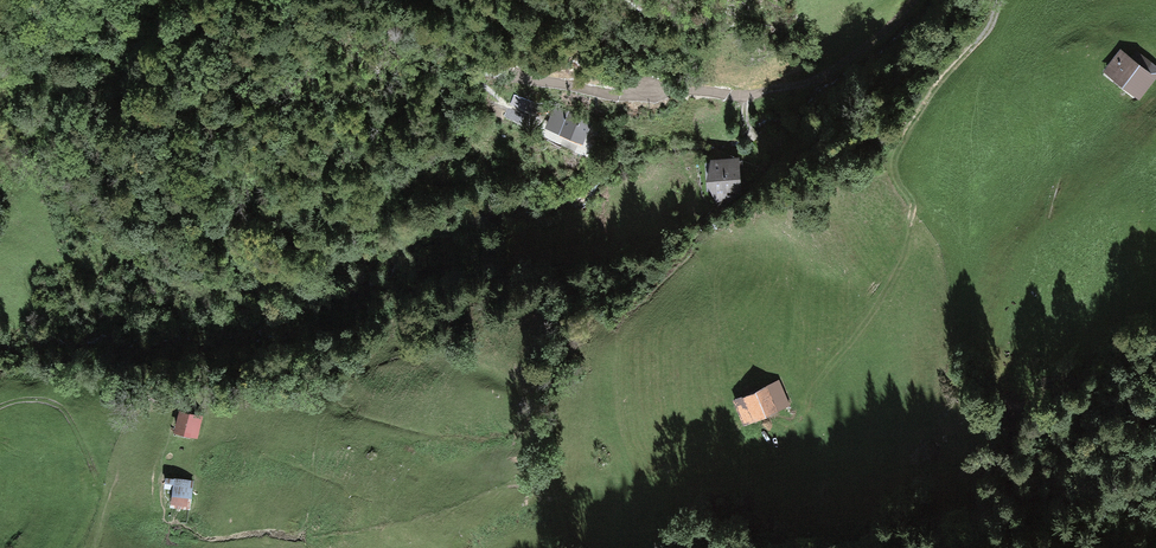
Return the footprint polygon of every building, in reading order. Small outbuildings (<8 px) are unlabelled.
[(1120,52),(1107,70),(1141,97),(1155,77),(1155,67),(1137,52),(1131,60),(1120,52)] [(553,114),(548,126),(582,141),(590,121),(559,109),(561,106),(540,106),(536,111),(549,112),(553,114)] [(714,162),(715,187),(721,202),(736,192),(743,183),(742,161),(714,162)] [(779,382),(736,401),(743,420),(787,402),(779,382)] [(153,386),(148,397),(155,400),(160,390),(153,386)] [(181,411),(176,430),(197,436),(202,417),(181,411)] [(167,477),(165,487),(173,488),(171,503),(189,505),(193,481),(167,477)]
